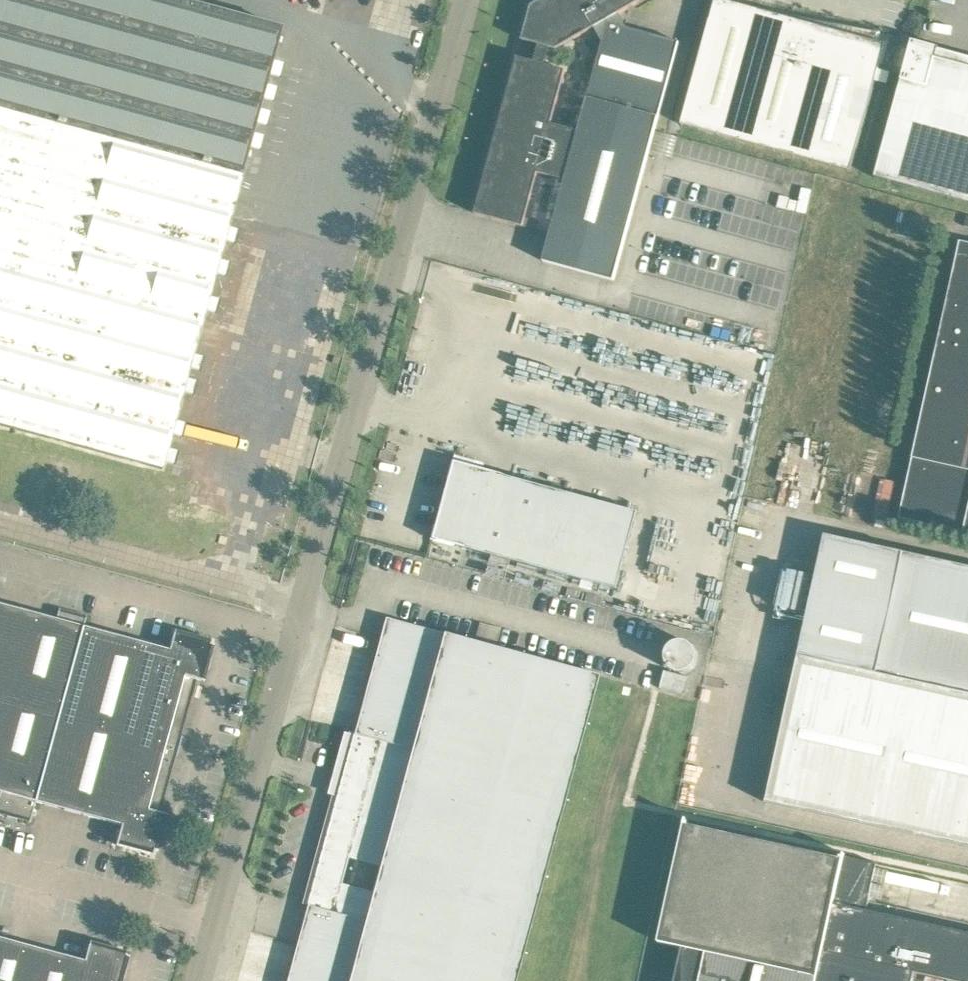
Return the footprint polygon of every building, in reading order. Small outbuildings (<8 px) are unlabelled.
[(161,468),(162,467),(170,437),(281,28),(178,0),(0,0),(0,424),(161,468)] [(603,42),(608,22),(626,27),(619,14),(643,0),(541,0),(532,5),(522,40),(539,44),(534,62),(517,57),(509,90),(557,103),(566,70),(545,64),(549,47),(556,50),(595,27),(603,42)] [(682,125),(851,171),(886,44),(877,42),(879,33),(880,33),(880,32),(801,17),(801,19),(802,19),(801,21),(725,0),(716,0),(682,125)] [(679,42),(626,27),(608,22),(603,42),(584,111),(655,130),(679,42)] [(936,57),(939,47),(912,39),(899,85),(875,177),(967,203),(967,66),(936,57)] [(565,180),(579,131),(552,124),(557,103),(509,90),(475,213),(524,227),(545,232),(547,223),(526,217),(538,173),(565,180)] [(614,280),(655,130),(584,111),(579,131),(565,180),(543,261),(614,280)] [(960,241),(960,242),(962,243),(915,458),(967,469),(967,243),(960,241)] [(915,458),(913,457),(899,519),(967,534),(967,469),(915,458)] [(452,461),(430,539),(540,568),(561,490),(452,461)] [(798,656),(877,674),(967,694),(967,566),(903,552),(825,535),(798,656)] [(21,609),(0,603),(0,684),(21,609)] [(84,626),(87,616),(86,615),(85,616),(60,609),(60,608),(59,608),(56,618),(21,609),(0,684),(0,813),(7,815),(7,817),(17,819),(18,817),(29,821),(30,822),(36,802),(60,714),(84,626)] [(302,904),(307,905),(287,980),(515,980),(598,675),(386,618),(354,733),(349,732),(302,904)] [(211,657),(214,645),(210,644),(211,640),(174,630),(169,649),(84,626),(60,714),(177,746),(179,738),(182,739),(182,736),(180,736),(195,679),(204,682),(207,669),(208,670),(212,657),(211,657)] [(766,803),(967,847),(967,694),(877,674),(798,656),(766,803)] [(666,671),(661,689),(686,695),(691,678),(666,671)] [(177,746),(60,714),(36,802),(121,825),(116,844),(153,854),(154,850),(158,851),(161,839),(162,839),(165,827),(164,827),(168,815),(159,812),(175,756),(177,756),(177,754),(175,753),(177,746)] [(915,972),(954,980),(967,980),(967,933),(867,911),(877,863),(845,856),(845,854),(844,857),(841,856),(841,859),(689,826),(689,823),(687,822),(687,819),(660,942),(683,948),(676,980),(913,980),(915,972)] [(129,956),(126,955),(127,951),(90,941),(85,960),(0,937),(0,980),(4,980),(123,980),(124,980),(124,978),(123,978),(125,971),(126,971),(127,968),(126,968),(129,956)]
